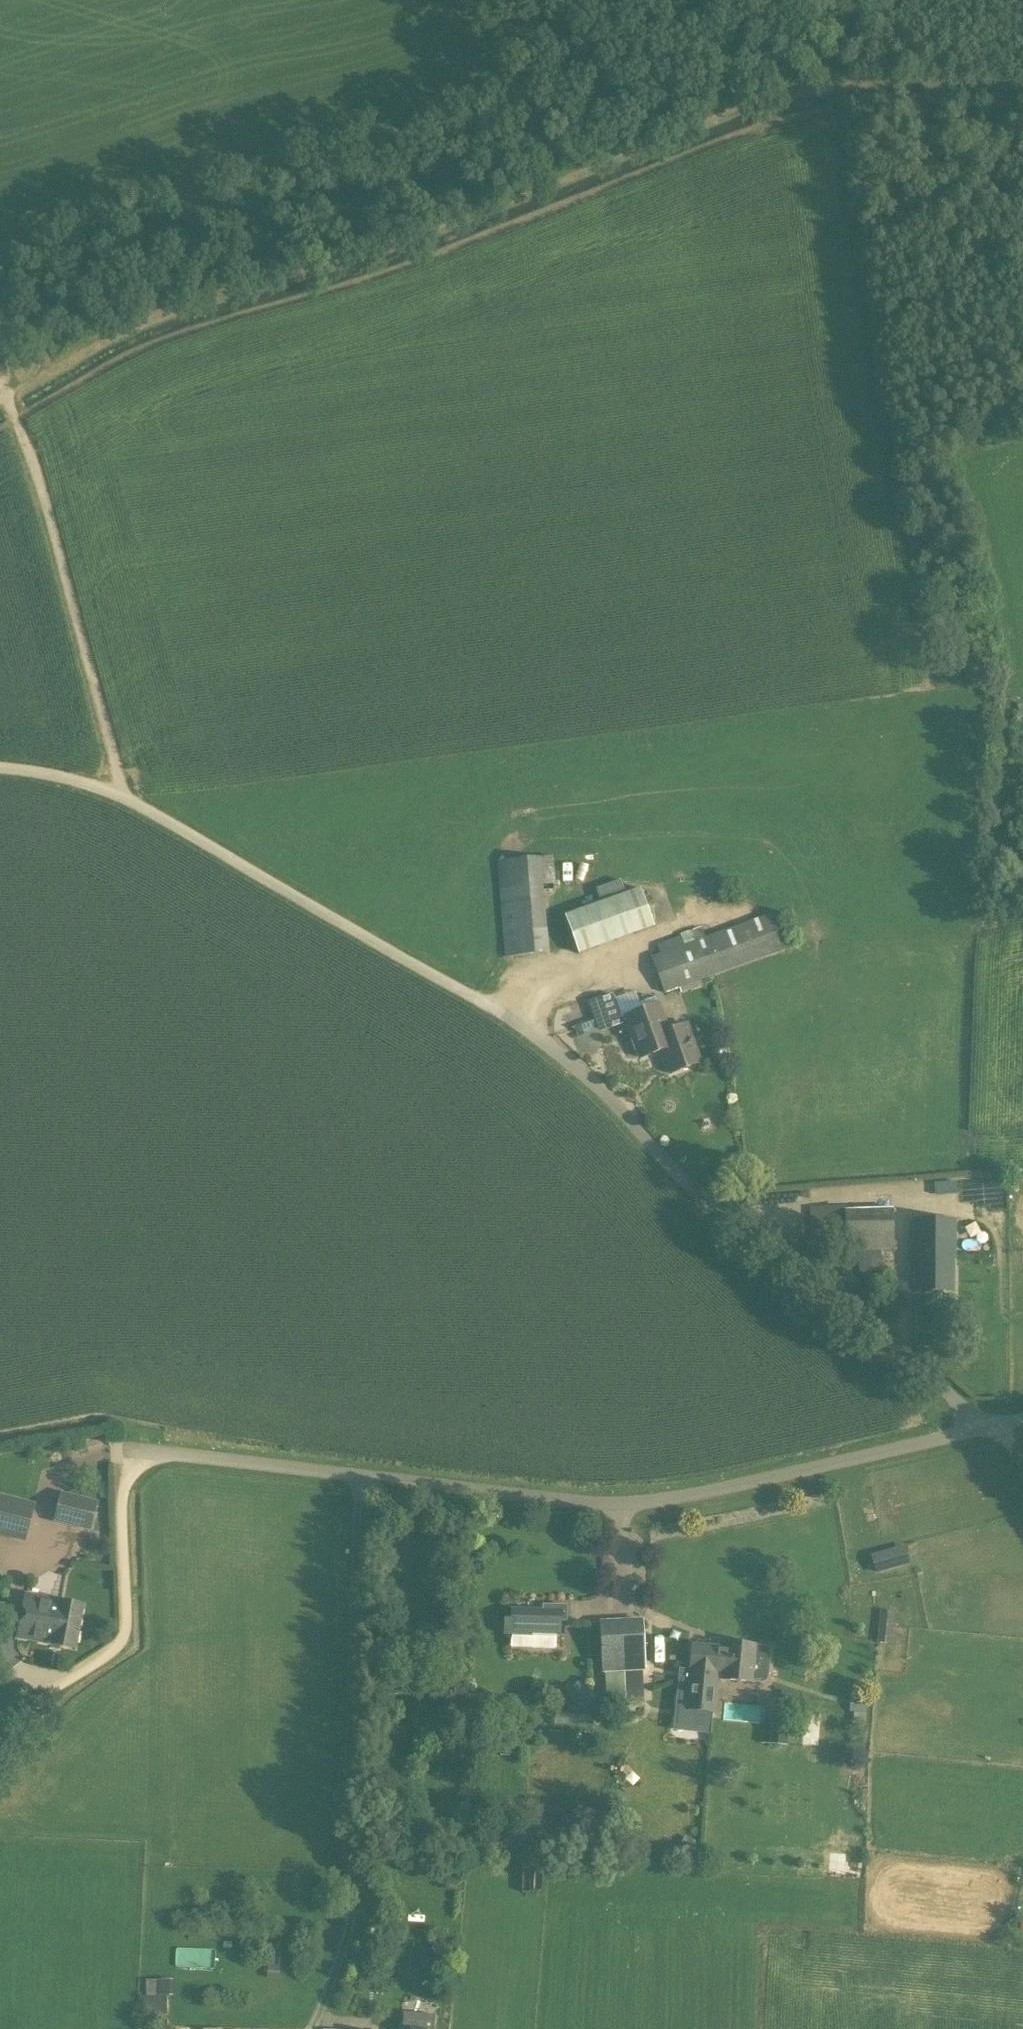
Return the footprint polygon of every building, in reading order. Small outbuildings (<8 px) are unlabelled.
[(497,862),(504,957),(515,956),(549,954),(543,892),(553,891),(552,857),(497,862)] [(641,889),(565,915),(579,954),(655,927),(641,889)] [(659,954),(650,956),(664,994),(675,990),(712,976),(785,950),(782,944),(771,914),(760,918),(705,937),(700,926),(689,930),(690,931),(679,935),(680,936),(655,945),(659,954)] [(613,994),(588,1003),(597,1026),(621,1018),(615,999),(613,994)] [(658,1004),(626,1016),(633,1037),(633,1039),(636,1049),(638,1050),(641,1058),(661,1051),(669,1075),(701,1063),(687,1024),(668,1031),(658,1004)] [(847,1208),(809,1208),(809,1245),(845,1244),(845,1252),(854,1252),(894,1251),(894,1241),(892,1219),(892,1210),(847,1210),(847,1208)] [(951,1291),(951,1221),(913,1221),(913,1260),(915,1260),(915,1291),(951,1291)] [(0,1495),(0,1536),(26,1543),(35,1503),(0,1495)] [(62,1501),(56,1527),(91,1535),(97,1509),(62,1501)] [(897,1550),(873,1556),(877,1571),(901,1565),(897,1550)] [(26,1595),(18,1638),(19,1638),(20,1634),(34,1637),(34,1641),(75,1648),(83,1606),(26,1595)] [(555,1649),(556,1635),(560,1635),(561,1605),(542,1604),(542,1610),(511,1609),(511,1618),(503,1618),(503,1633),(532,1634),(531,1648),(555,1649)] [(880,1610),(877,1643),(879,1643),(892,1644),(893,1627),(895,1612),(880,1610)] [(642,1621),(600,1623),(602,1671),(644,1669),(642,1621)] [(723,1680),(751,1682),(752,1665),(763,1666),(767,1666),(768,1662),(769,1652),(768,1648),(764,1647),(754,1646),(754,1645),(727,1642),(726,1651),(691,1648),(688,1681),(680,1680),(676,1723),(710,1726),(709,1734),(710,1734),(716,1674),(724,1675),(723,1680)] [(579,1680),(565,1697),(579,1709),(593,1692),(579,1680)] [(684,1836),(681,1844),(693,1849),(696,1842),(684,1836)] [(268,1964),(268,1978),(277,1979),(278,1965),(268,1964)]
